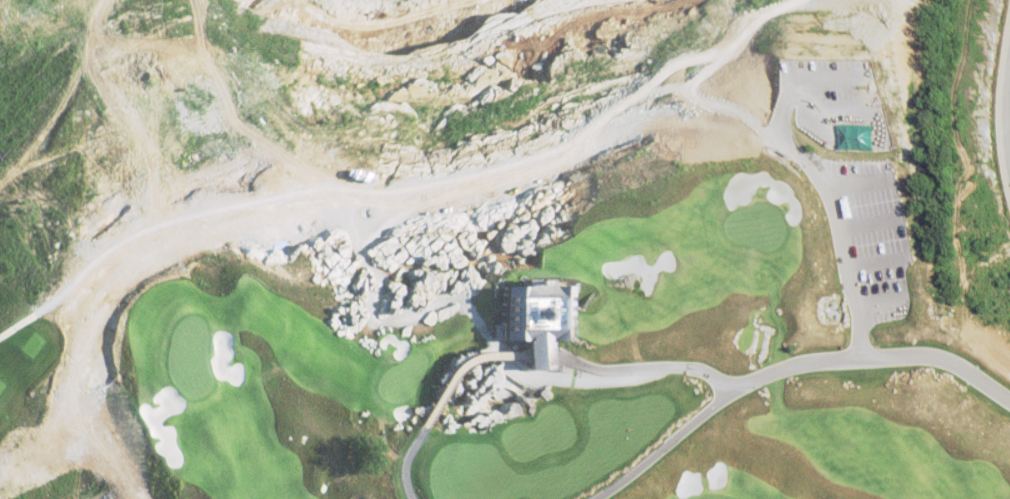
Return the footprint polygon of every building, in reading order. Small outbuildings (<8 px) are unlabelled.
[(839,124),(839,150),(890,149),(889,123),(839,124)] [(509,279),(578,282),(576,343),(506,340),(509,279)]
